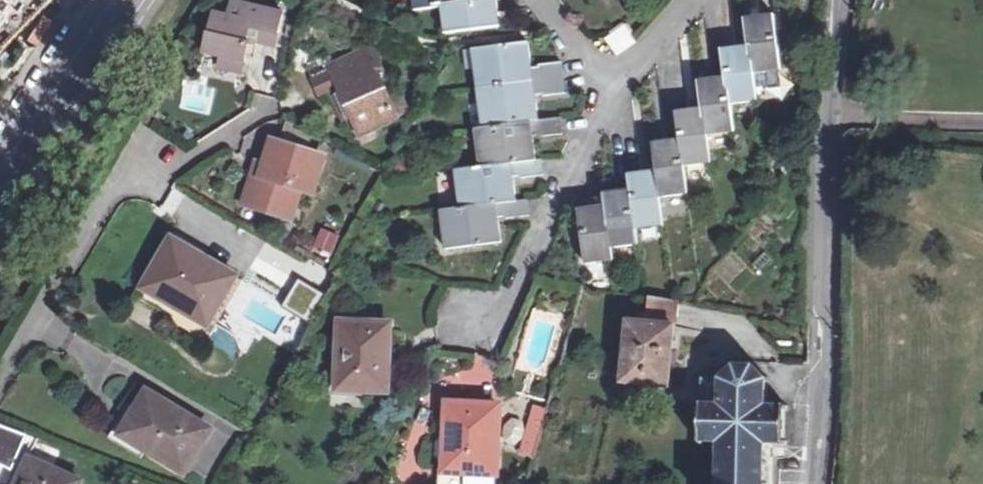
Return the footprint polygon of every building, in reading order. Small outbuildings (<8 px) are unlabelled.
[(418,18),(444,15),(495,9),(499,8),(497,0),(416,0),(418,18)] [(285,14),(236,2),(232,18),(219,15),(211,53),(226,57),(225,64),(246,69),(254,40),(262,42),(261,44),(277,48),(285,14)] [(496,22),(495,9),(444,15),(447,42),(498,36),(496,22)] [(750,54),(754,82),(780,77),(770,25),(759,27),(746,30),(750,54)] [(624,31),(609,43),(618,55),(634,43),(624,31)] [(475,55),(480,91),(562,81),(560,65),(531,68),(530,61),(528,49),(475,55)] [(351,89),(341,93),(360,140),(396,125),(378,78),(383,76),(374,53),(341,66),(351,89)] [(727,84),(729,110),(758,104),(754,82),(750,54),(739,56),(724,58),(727,84)] [(332,70),(341,93),(351,89),(341,66),(332,70)] [(319,97),(336,91),(330,73),(313,79),(319,97)] [(563,95),(562,81),(480,91),(485,129),(537,121),(536,111),(535,99),(563,95)] [(733,136),(729,110),(727,84),(715,86),(700,89),(703,115),(706,141),(733,136)] [(709,167),(706,141),(703,115),(689,117),(676,120),(680,146),(682,172),(709,167)] [(478,133),(483,171),(536,164),(534,151),(532,138),(561,134),(560,121),(478,133)] [(247,207),(283,217),(287,207),(301,211),(307,190),(316,193),(326,159),(314,156),(315,151),(276,141),(264,179),(257,177),(247,207)] [(686,199),(682,172),(680,146),(665,149),(650,151),(653,178),(656,203),(686,199)] [(539,164),(536,164),(483,171),(457,175),(461,213),(515,206),(514,194),(513,182),(540,178),(539,164)] [(659,229),(656,203),(653,178),(640,181),(627,183),(629,196),(633,233),(659,229)] [(635,250),(633,233),(629,196),(617,197),(603,200),(604,212),(609,253),(635,250)] [(526,204),(515,206),(461,213),(443,216),(447,254),(500,247),(498,233),(498,223),(528,218),(526,204)] [(297,221),(301,211),(287,207),(283,217),(297,221)] [(611,265),(609,253),(604,212),(592,214),(578,217),(584,268),(611,265)] [(332,258),(341,236),(322,228),(313,249),(332,258)] [(239,282),(178,247),(152,291),(212,326),(239,282)] [(305,262),(285,298),(311,312),(330,276),(305,262)] [(628,322),(626,344),(622,384),(668,386),(674,333),(677,304),(651,299),(646,324),(628,322)] [(393,337),(347,335),(344,394),(392,396),(393,361),(393,337)] [(769,483),(766,483),(766,467),(769,467),(769,462),(767,462),(765,444),(779,445),(779,448),(783,447),(784,445),(786,444),(787,439),(783,439),(784,411),(786,411),(787,406),(783,405),(782,402),(779,402),(779,405),(764,405),(764,380),(766,379),(764,374),(761,375),(756,367),(759,364),(758,363),(754,361),(750,365),(737,363),(733,360),(728,364),(731,367),(722,377),(720,375),(718,376),(717,379),(703,379),(703,390),(702,404),(698,403),(698,409),(702,409),(700,440),(697,440),(697,444),(699,445),(700,448),(705,449),(705,446),(719,446),(719,461),(714,461),(714,467),(718,467),(718,483),(715,483),(769,483)] [(217,433),(153,396),(127,438),(191,475),(217,433)] [(443,410),(442,435),(451,435),(449,483),(496,483),(501,413),(463,411),(443,410)] [(526,454),(539,457),(543,444),(550,415),(538,411),(526,454)] [(7,483),(27,436),(0,425),(0,480),(7,483)] [(32,464),(23,483),(77,483),(32,464)]
